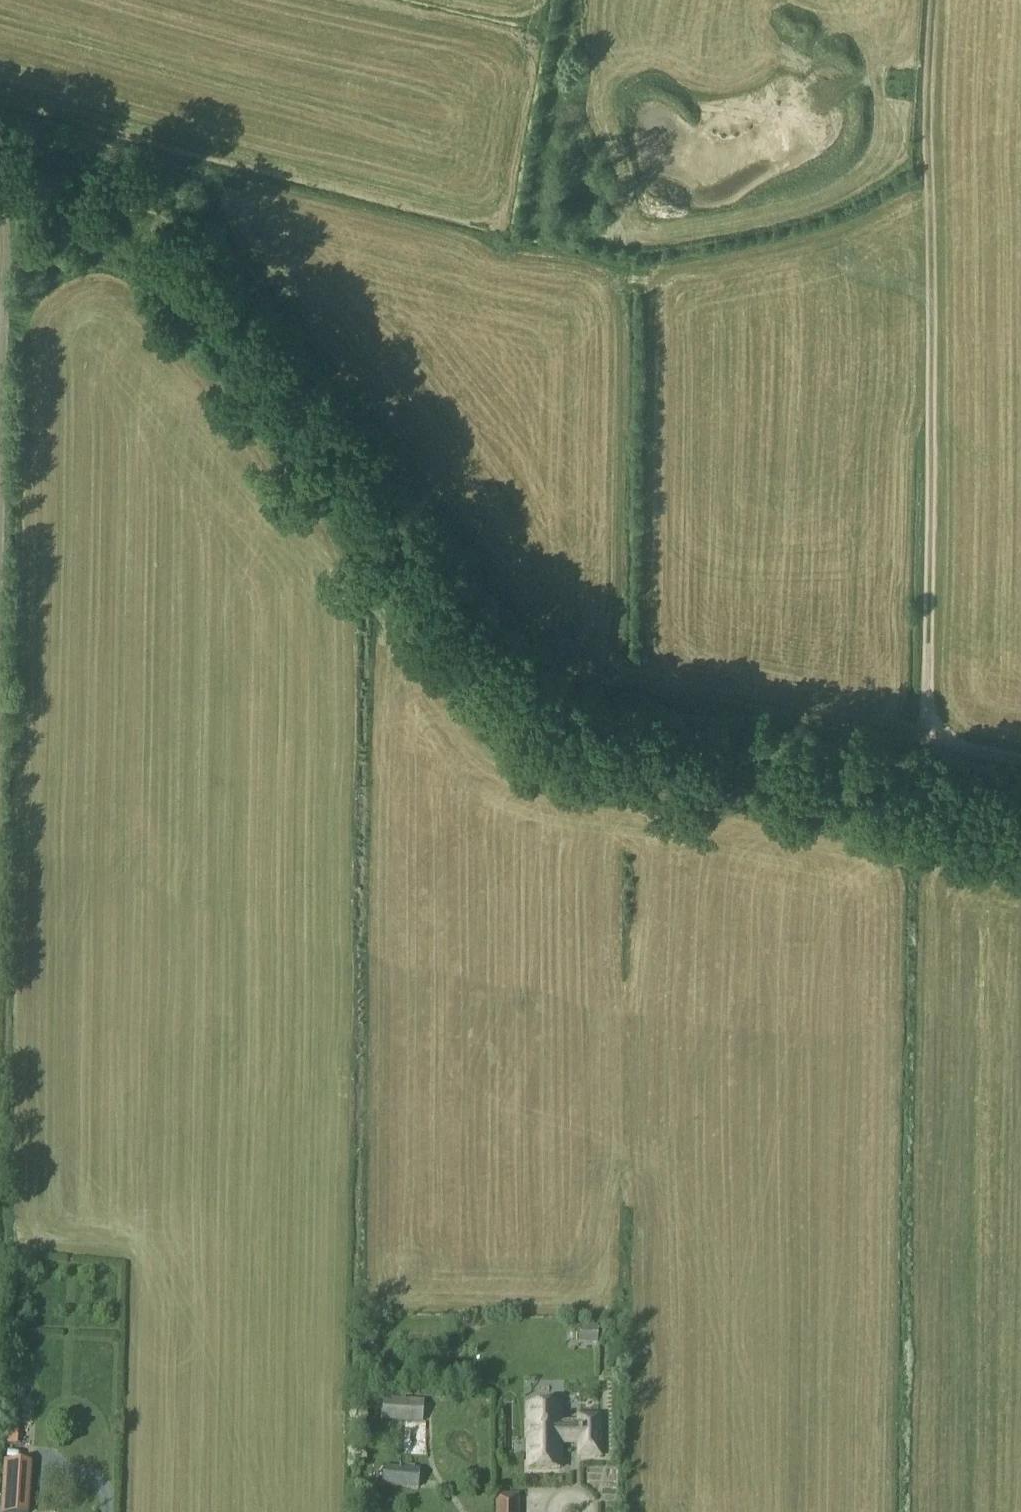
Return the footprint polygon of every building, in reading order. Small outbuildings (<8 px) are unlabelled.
[(382,1421),(422,1423),(423,1403),(383,1401),(382,1421)] [(581,1457),(600,1457),(599,1418),(581,1419),(581,1425),(560,1425),(560,1408),(529,1409),(529,1471),(561,1471),(560,1444),(581,1444),(581,1457)] [(2,1511),(25,1511),(28,1465),(6,1463),(2,1511)] [(418,1489),(419,1471),(384,1469),(382,1487),(418,1489)] [(498,1499),(498,1511),(517,1511),(517,1499),(498,1499)]
